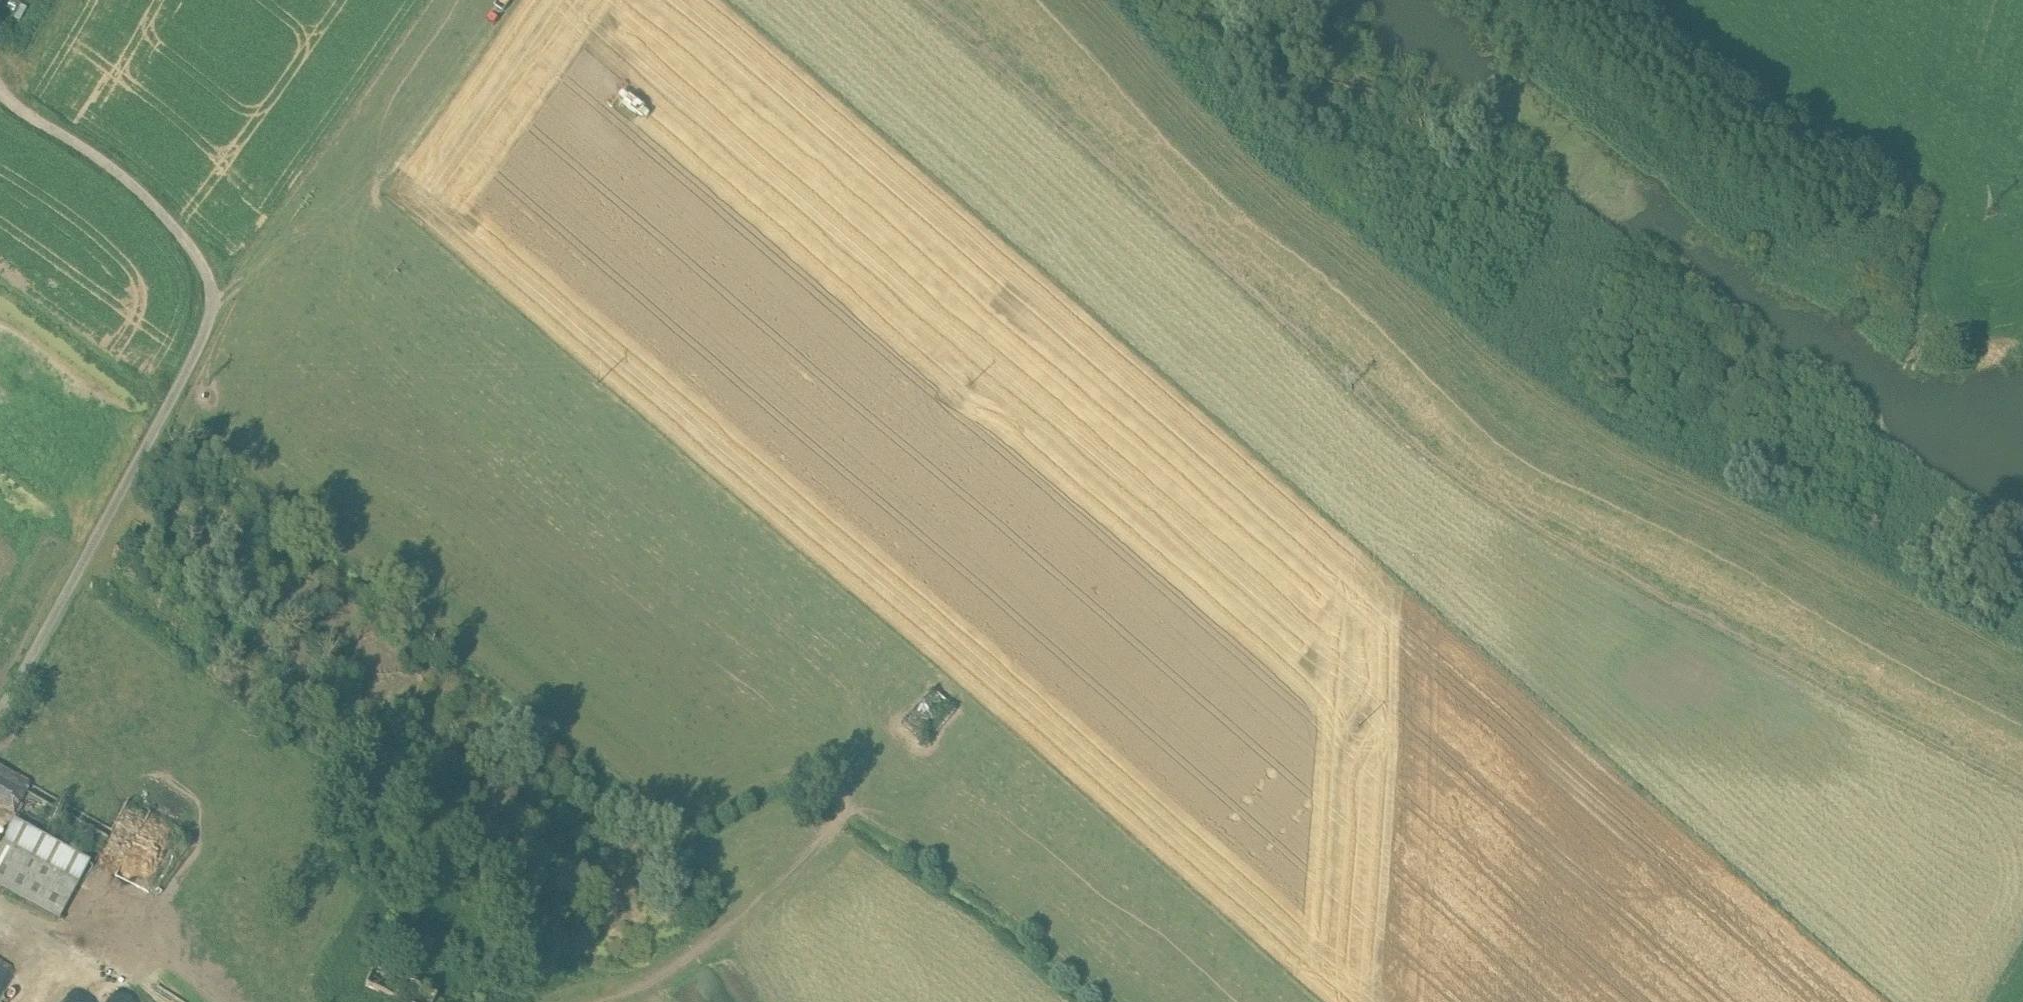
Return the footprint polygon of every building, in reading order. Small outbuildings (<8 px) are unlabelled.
[(922,744),(954,710),(929,687),(897,721),(922,744)] [(0,765),(0,808),(1,809),(19,777),(0,765)] [(19,777),(1,809),(13,816),(27,791),(32,784),(19,777)] [(110,839),(27,791),(13,816),(12,818),(15,820),(91,864),(94,866),(110,839)] [(91,864),(15,820),(2,842),(79,886),(91,864)] [(2,842),(0,845),(0,880),(62,915),(79,886),(2,842)] [(427,1001),(412,993),(407,1001),(426,1001),(427,1001)]
